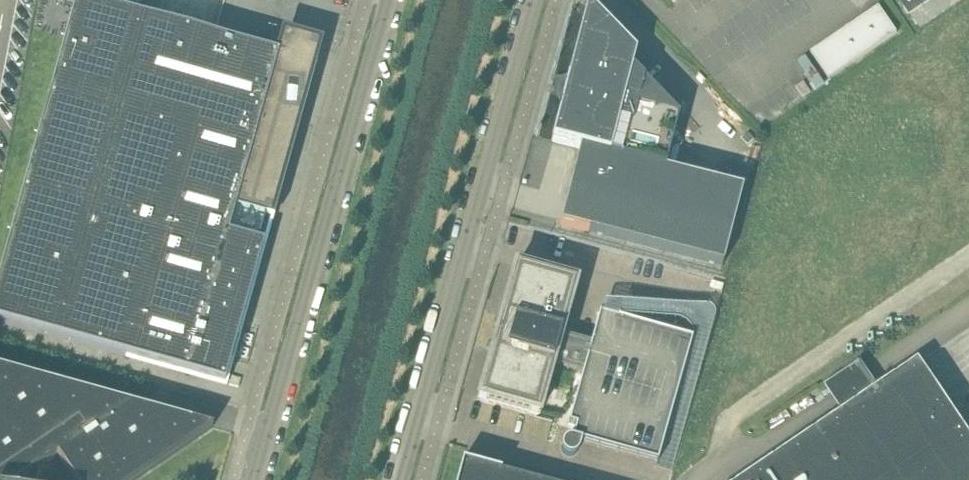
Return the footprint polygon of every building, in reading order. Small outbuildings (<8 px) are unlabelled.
[(157,20),(85,0),(75,0),(0,271),(0,320),(126,355),(125,358),(226,386),(317,62),(272,50),(271,52),(157,20)] [(910,13),(929,0),(901,0),(910,13)] [(563,98),(552,140),(580,147),(559,224),(588,231),(723,265),(742,189),(665,169),(678,117),(631,68),(635,54),(587,5),(563,96),(563,98)] [(859,58),(868,51),(898,31),(879,5),(841,32),(859,58)] [(942,27),(927,37),(930,40),(944,31),(942,27)] [(849,65),(859,58),(841,32),(831,38),(849,65)] [(839,71),(849,65),(831,38),(821,45),(839,71)] [(829,78),(839,71),(821,45),(811,51),(829,78)] [(807,55),(799,61),(803,68),(817,88),(825,83),(811,63),(807,55)] [(796,86),(803,96),(811,91),(804,80),(796,86)] [(565,453),(566,454),(569,455),(571,455),(572,455),(574,454),(575,454),(576,453),(577,452),(577,451),(582,441),(657,462),(663,441),(692,338),(599,313),(591,343),(560,334),(575,283),(516,267),(479,398),(538,415),(552,364),(582,372),(568,423),(573,425),(571,439),(570,439),(569,439),(566,440),(565,441),(564,442),(563,443),(563,444),(562,445),(562,447),(562,448),(562,449),(563,450),(563,452),(564,453),(565,453)] [(921,360),(878,389),(863,366),(827,390),(843,413),(743,479),(968,479),(968,432),(921,360)] [(57,455),(74,479),(134,479),(212,427),(0,368),(0,479),(21,479),(57,455)] [(461,461),(456,479),(533,479),(461,461)]
